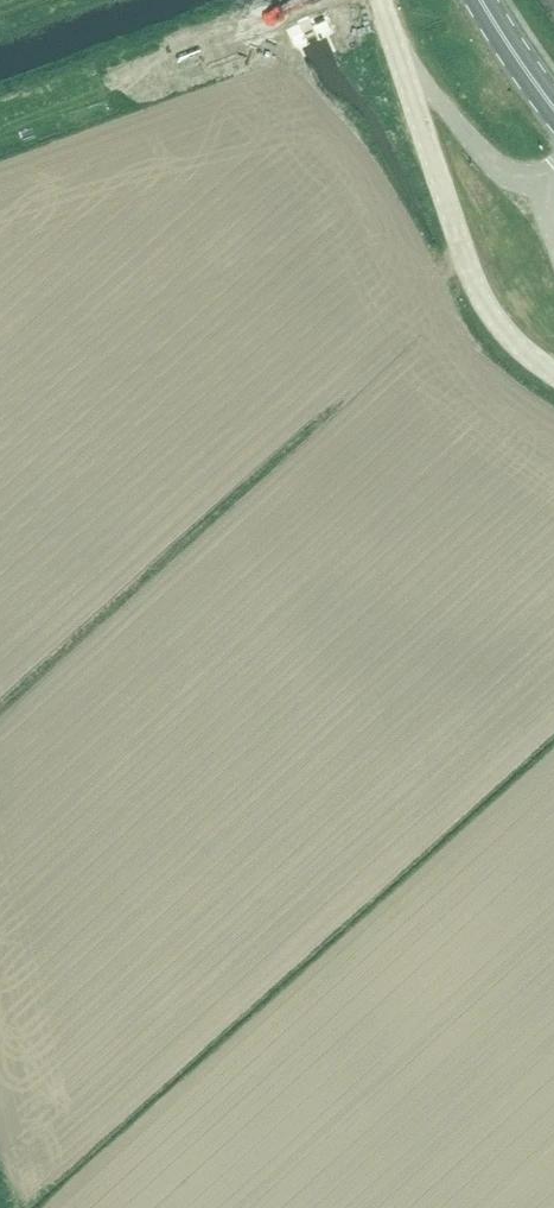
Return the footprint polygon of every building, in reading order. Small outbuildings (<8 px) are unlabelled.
[(292,17),(300,34),(331,21),(323,4),(292,17)]
